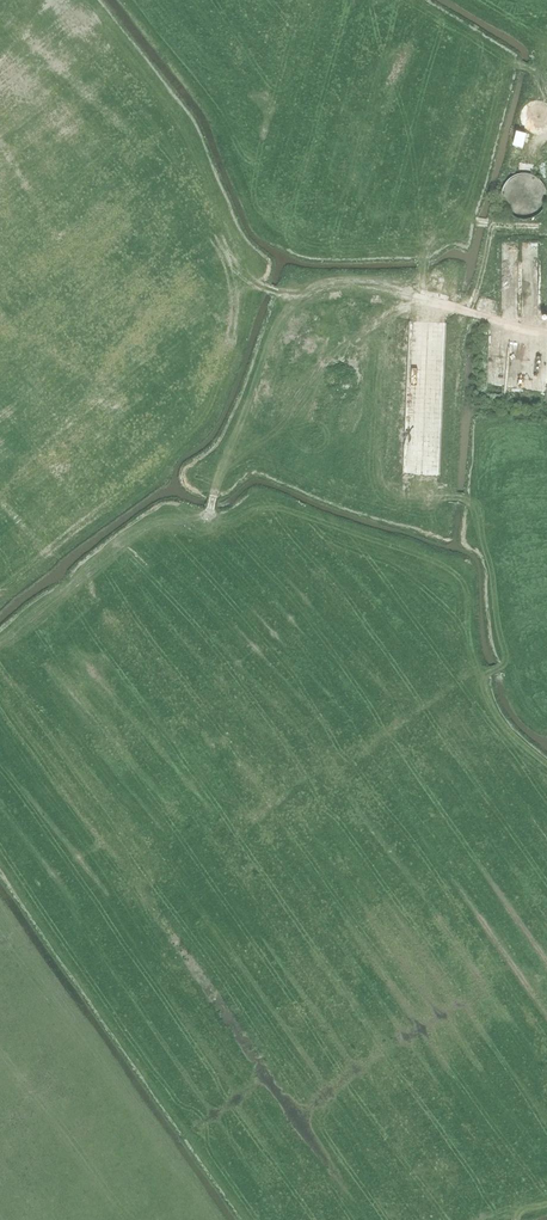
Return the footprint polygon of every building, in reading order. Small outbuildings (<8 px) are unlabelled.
[(515,148),(526,151),(530,135),(519,132),(515,148)] [(540,208),(543,200),(543,192),(538,184),(531,179),(521,178),(513,181),(507,189),(505,198),(508,206),(515,213),(523,216),(531,214),(540,208)] [(521,384),(522,370),(512,369),(512,383),(521,384)]
